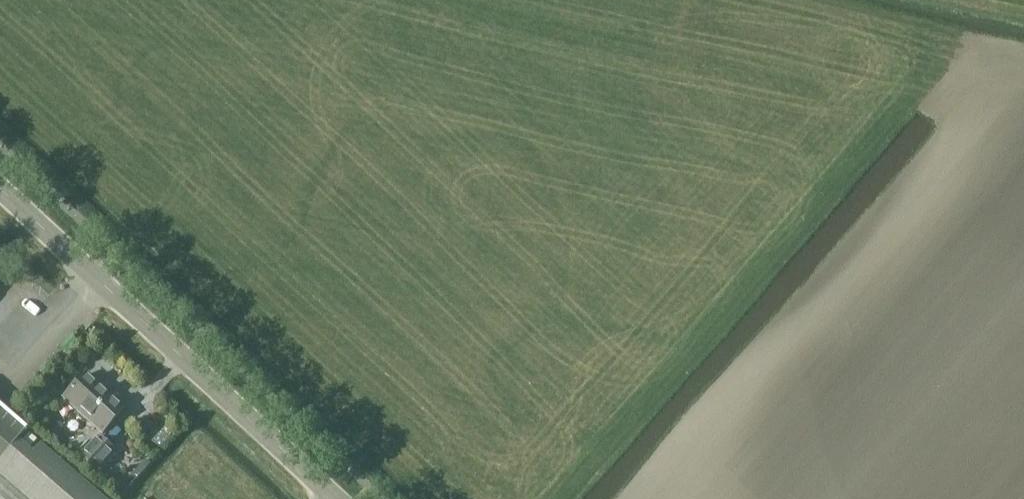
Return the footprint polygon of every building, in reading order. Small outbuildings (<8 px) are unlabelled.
[(102,434),(127,408),(113,395),(111,398),(87,375),(64,399),(102,434)] [(26,498),(104,498),(40,444),(32,454),(18,442),(27,432),(0,409),(0,477),(26,498)] [(166,427),(152,442),(158,447),(171,432),(166,427)] [(31,450),(38,442),(30,435),(23,443),(31,450)] [(97,437),(81,456),(98,471),(114,453),(97,437)] [(0,477),(0,498),(26,498),(0,477)]
